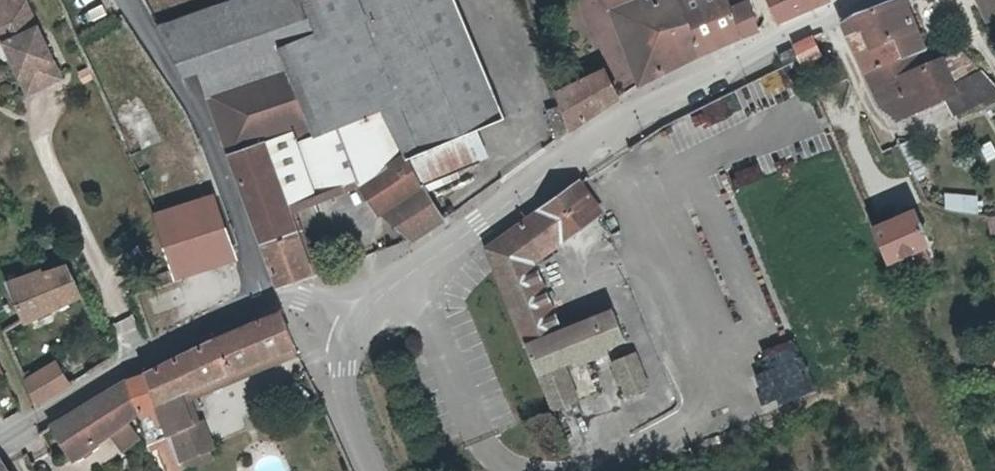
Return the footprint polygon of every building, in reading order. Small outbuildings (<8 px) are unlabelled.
[(6,39),(29,89),(62,73),(27,0),(0,0),(0,37),(6,39)] [(159,29),(167,43),(187,77),(203,73),(281,288),(314,276),(287,201),(312,192),(314,197),(354,181),(376,213),(390,205),(414,240),(435,224),(406,159),(429,150),(501,120),(455,0),(245,0),(159,29)] [(613,12),(638,0),(609,0),(613,12)] [(613,12),(642,85),(662,74),(638,0),(613,12)] [(662,74),(703,54),(681,0),(638,0),(662,74)] [(730,0),(681,0),(703,54),(737,40),(760,29),(750,1),(733,8),(730,0)] [(779,19),(827,0),(771,0),(779,19)] [(847,34),(863,26),(873,48),(897,38),(904,56),(920,49),(904,0),(891,0),(858,12),(842,23),(847,34)] [(994,17),(994,0),(978,0),(987,21),(994,17)] [(847,34),(865,72),(904,56),(897,38),(873,48),(863,26),(847,34)] [(824,53),(816,35),(797,43),(803,56),(805,61),(824,53)] [(956,39),(945,43),(949,55),(961,50),(956,39)] [(793,49),(780,55),(784,64),(797,58),(793,49)] [(941,58),(929,63),(925,64),(920,49),(904,56),(865,72),(882,107),(899,120),(944,100),(952,118),(994,96),(994,88),(977,68),(950,79),(941,58)] [(927,56),(929,63),(941,58),(944,57),(941,50),(927,56)] [(564,106),(573,130),(627,95),(611,65),(567,88),(565,84),(558,88),(564,106)] [(700,107),(710,129),(737,117),(727,95),(700,107)] [(558,141),(573,130),(564,106),(549,112),(558,141)] [(583,398),(569,362),(578,358),(580,364),(613,350),(611,344),(629,336),(618,308),(566,330),(538,260),(607,210),(585,177),(492,244),(559,408),(583,398)] [(943,209),(977,209),(977,191),(942,192),(943,209)] [(177,282),(239,261),(215,196),(159,214),(154,215),(177,280),(177,282)] [(925,207),(881,226),(897,263),(941,245),(925,207)] [(25,320),(81,295),(68,265),(44,274),(42,270),(6,282),(25,320)] [(283,312),(146,371),(161,408),(173,437),(195,427),(182,396),(298,346),(283,312)] [(121,345),(141,339),(133,315),(113,322),(121,345)] [(750,352),(770,404),(813,388),(793,336),(750,352)] [(301,353),(298,346),(182,396),(195,427),(173,437),(185,470),(216,457),(194,401),(301,353)] [(634,348),(608,358),(621,393),(648,383),(634,348)] [(36,404),(70,384),(55,363),(25,380),(34,400),(36,404)] [(145,415),(161,408),(146,371),(127,379),(145,414),(145,415)] [(74,459),(145,414),(127,379),(123,381),(51,425),(74,459)] [(181,465),(175,450),(167,453),(172,468),(181,465)]
